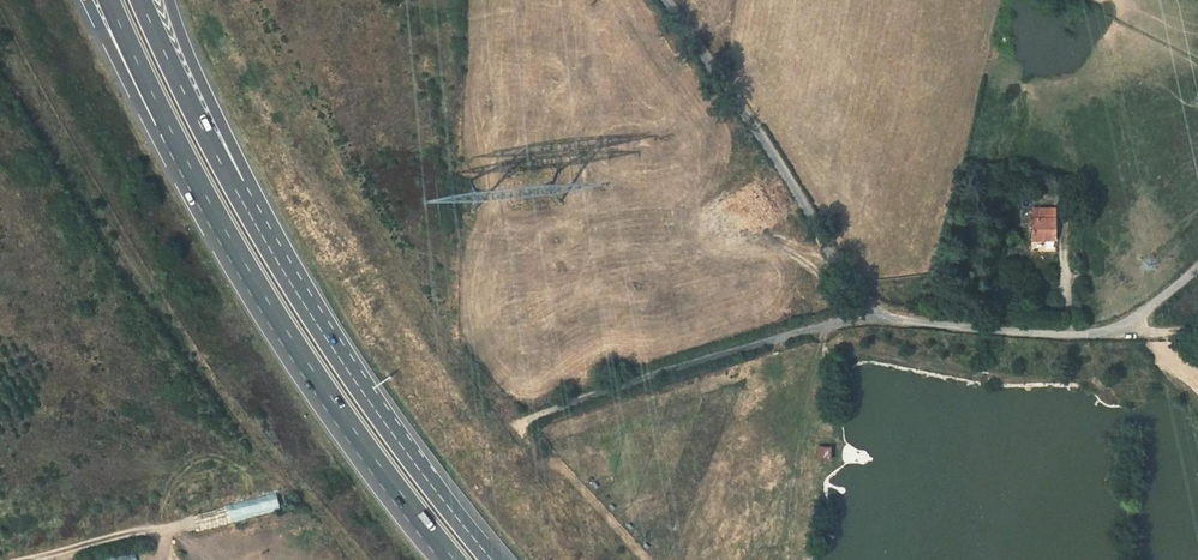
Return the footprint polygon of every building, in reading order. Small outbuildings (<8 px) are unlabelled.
[(1056,209),(1032,209),(1032,219),(1031,240),(1056,240),(1056,219),(1056,209)] [(816,459),(829,460),(830,447),(817,446),(816,459)]
